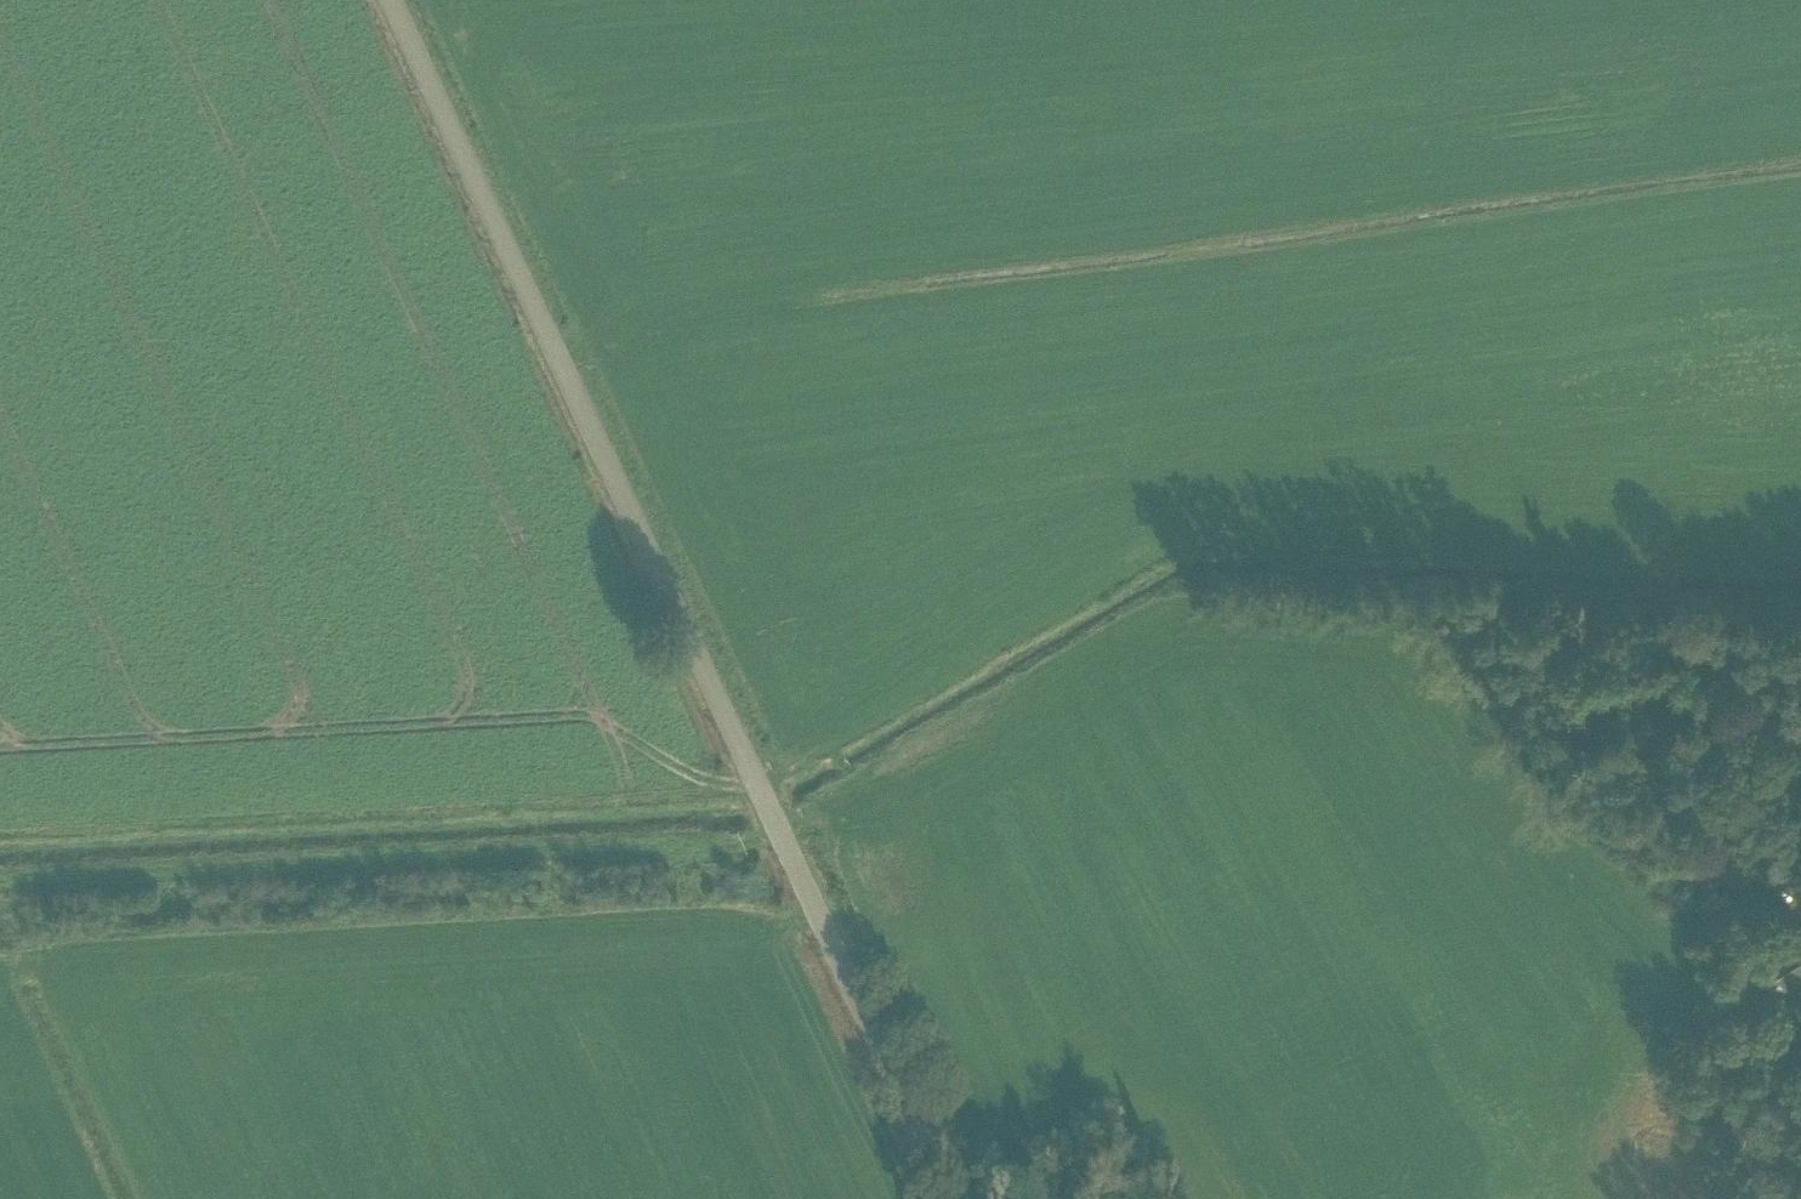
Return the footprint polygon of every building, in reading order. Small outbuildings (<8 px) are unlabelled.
[(1756,964),(1778,997),(1800,982),(1800,935),(1756,964)]
